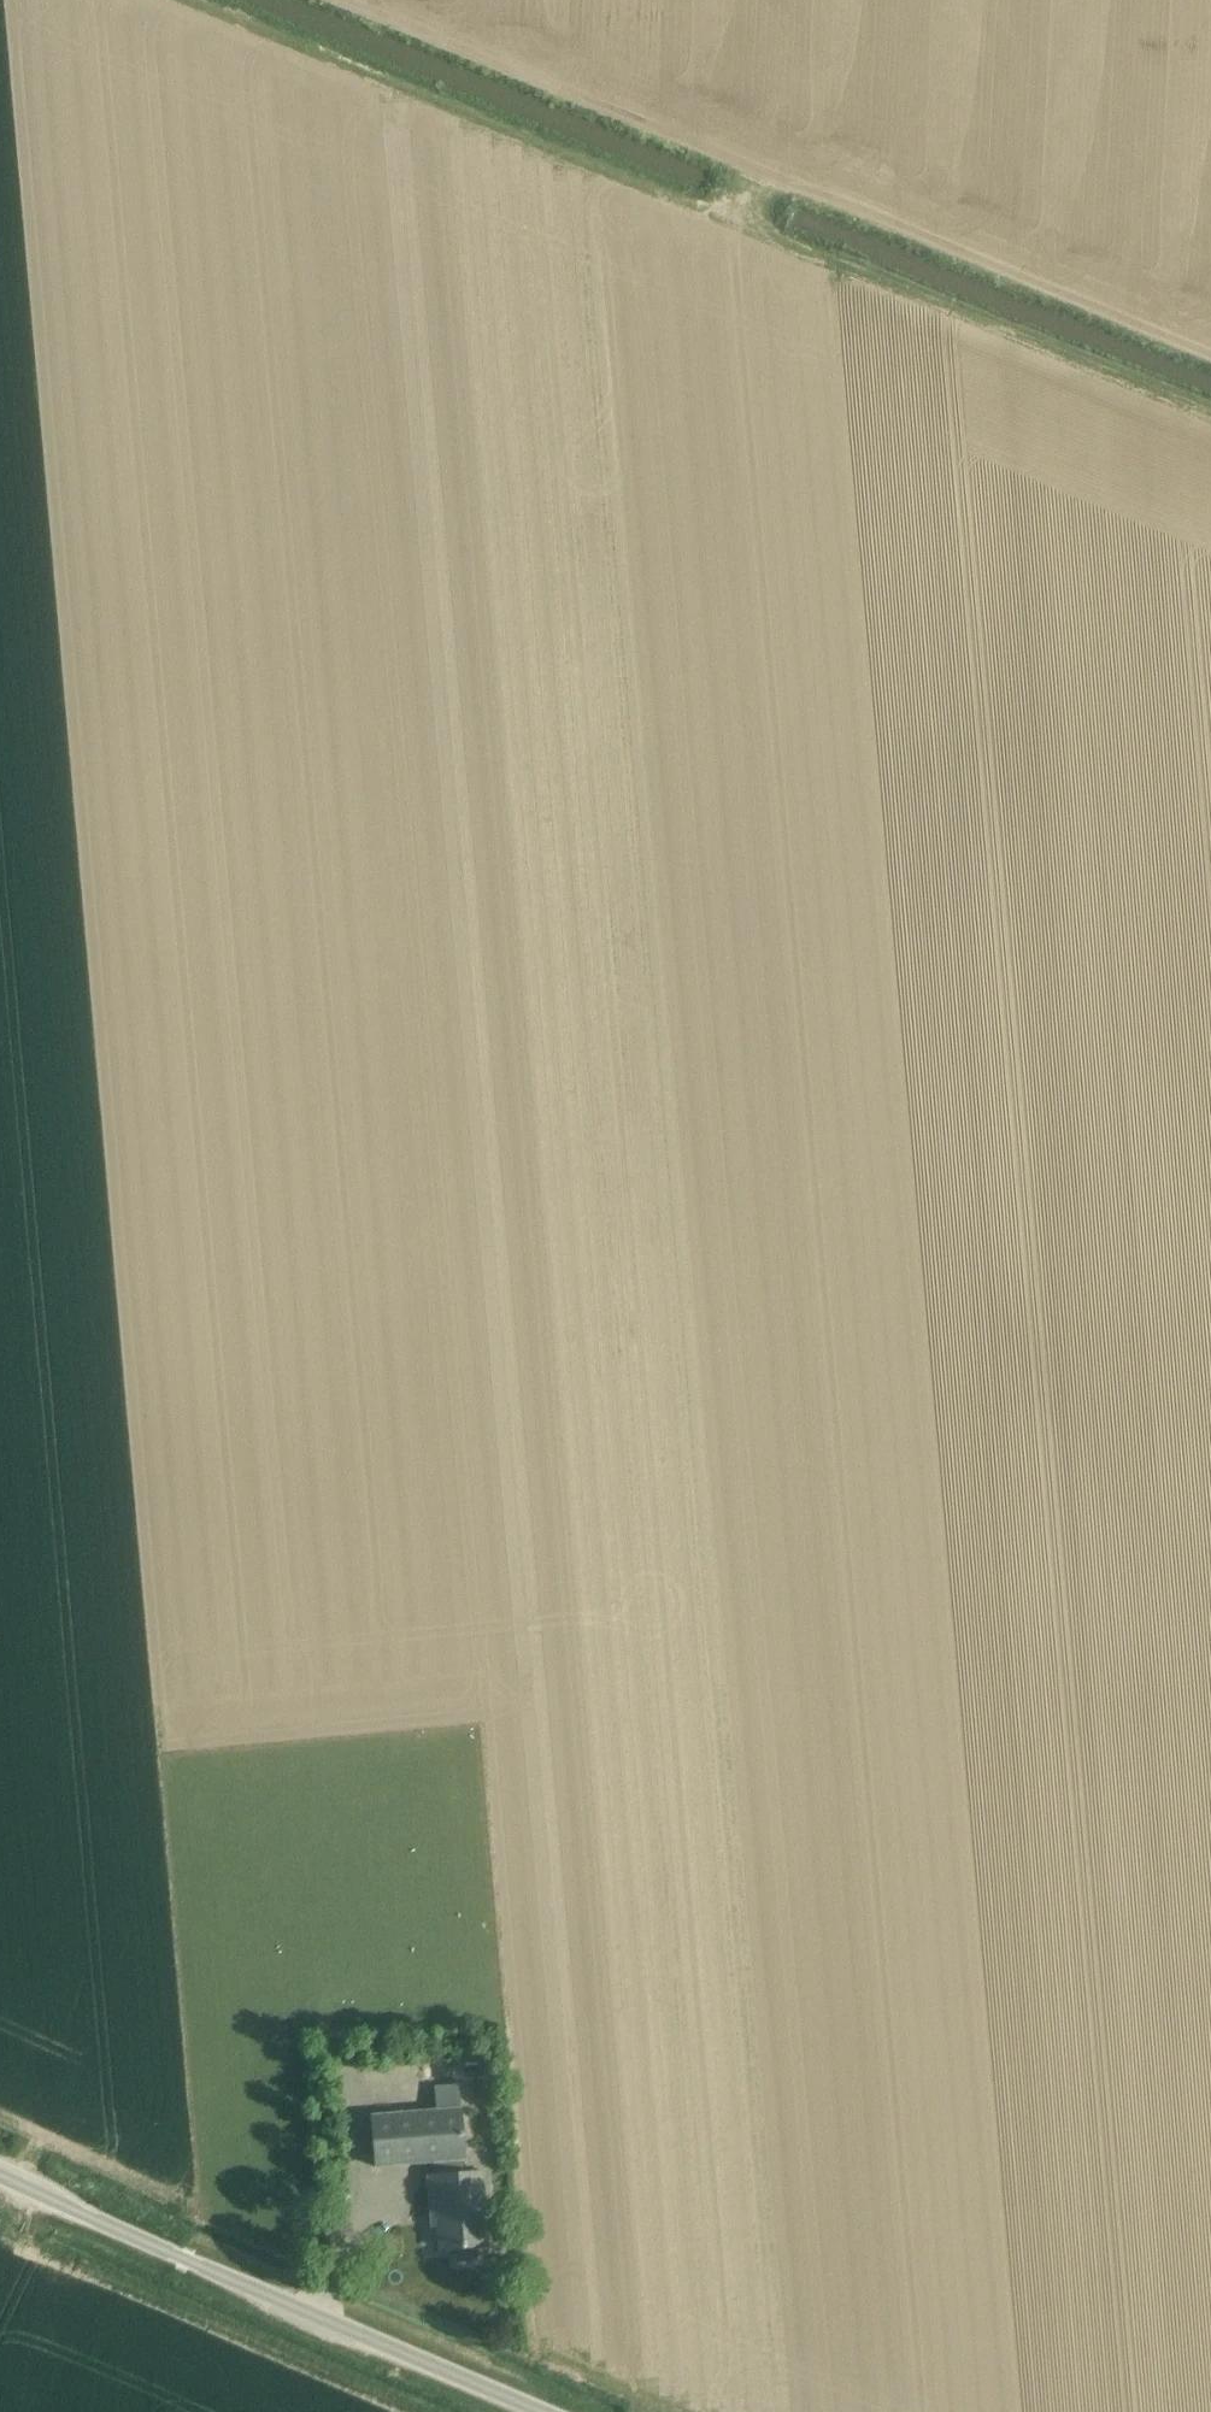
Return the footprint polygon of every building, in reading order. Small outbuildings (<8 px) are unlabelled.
[(454,2107),(454,2086),(432,2087),(433,2107),(454,2107)] [(487,2244),(485,2220),(481,2170),(463,2171),(461,2156),(463,2156),(459,2108),(373,2114),(377,2165),(433,2161),(435,2175),(430,2175),(433,2213),(438,2213),(441,2247),(487,2244)]
